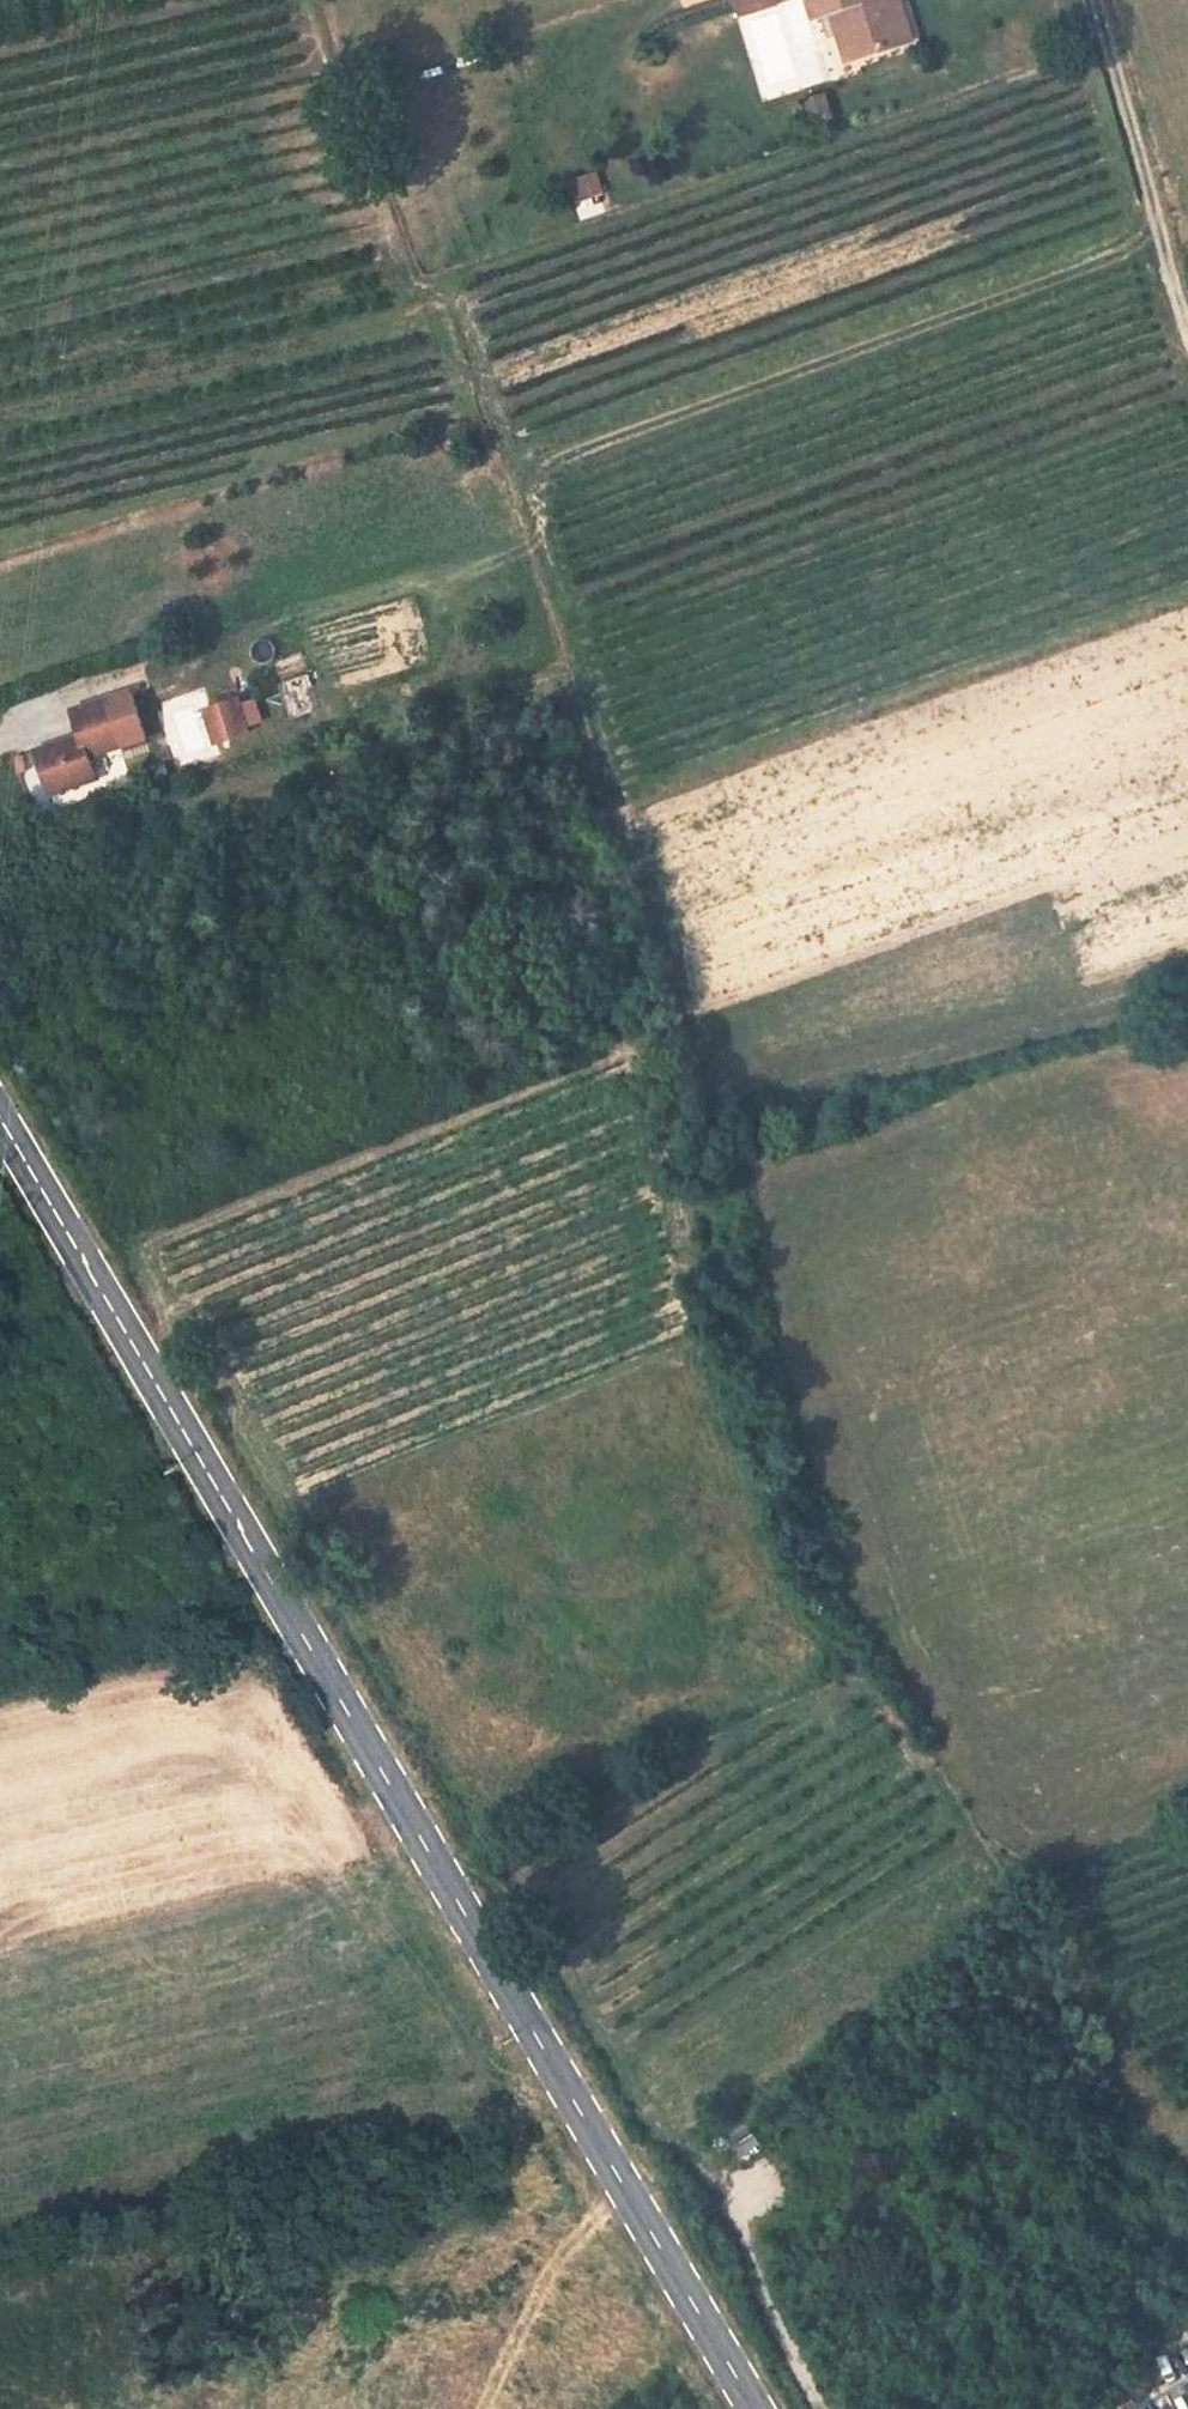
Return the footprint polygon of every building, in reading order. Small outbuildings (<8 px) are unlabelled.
[(841,0),(824,0),(836,49),(853,44),(841,0)] [(898,0),(841,0),(853,44),(905,28),(898,0)] [(585,194),(613,185),(606,161),(577,169),(585,194)] [(49,784),(97,769),(89,744),(120,734),(105,688),(72,698),(81,724),(35,739),(49,784)] [(213,720),(218,737),(250,727),(240,693),(213,701),(219,718),(213,720)]
